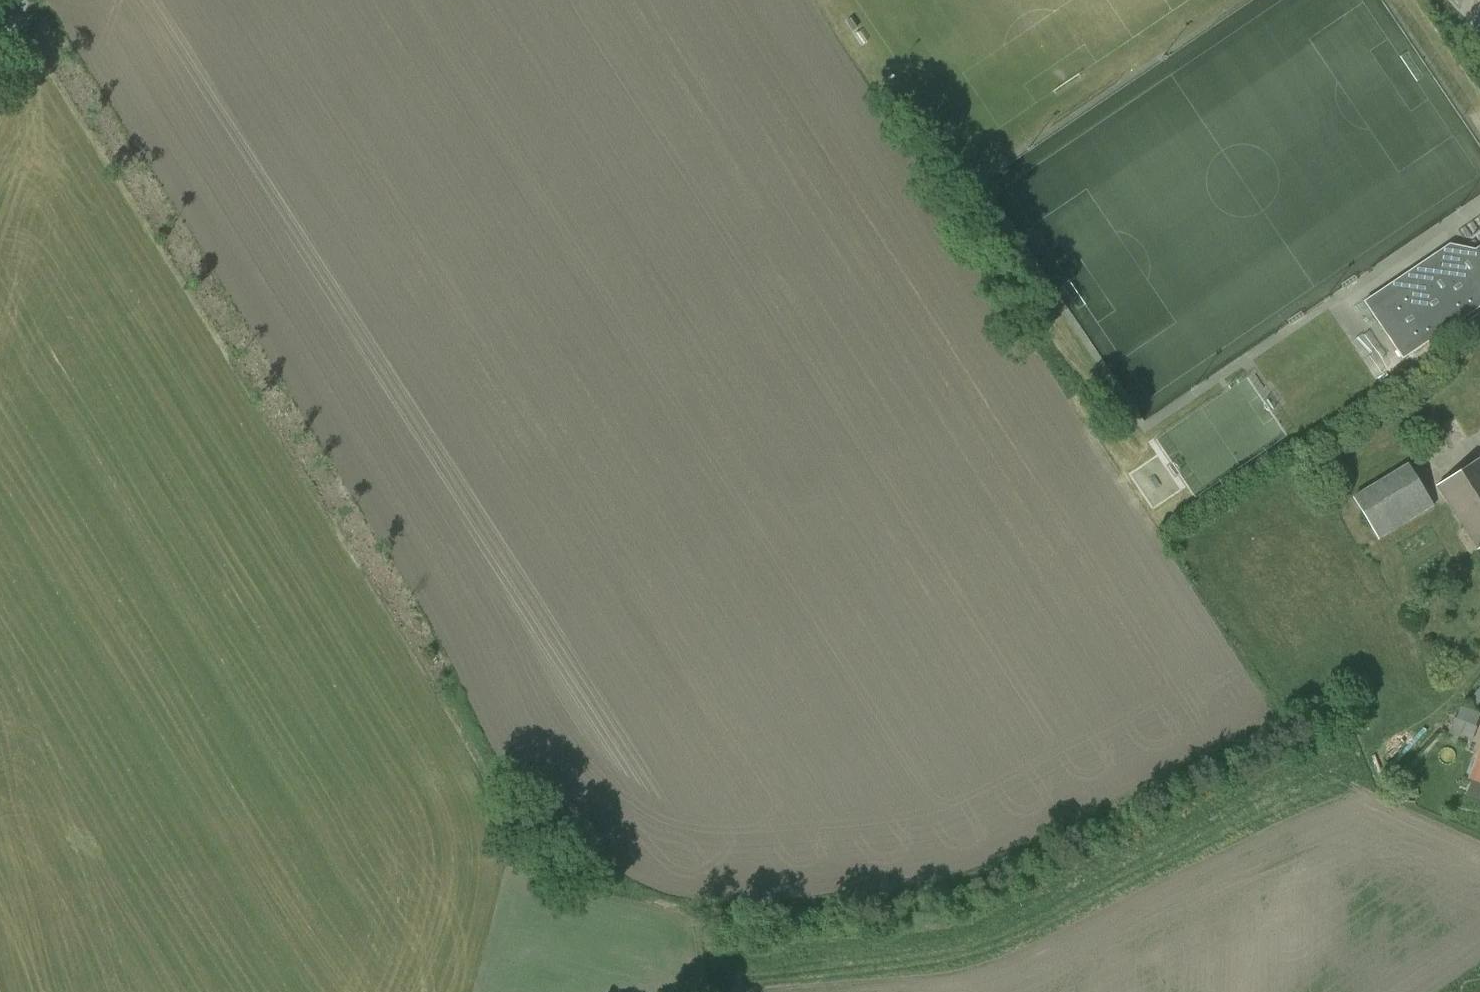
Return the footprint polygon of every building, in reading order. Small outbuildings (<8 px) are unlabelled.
[(1472,250),(1449,244),(1364,301),(1401,359),(1479,306),(1479,244),(1472,250)] [(1478,548),(1479,547),(1479,458),(1437,486),(1478,548)] [(1434,505),(1408,462),(1352,496),(1378,539),(1434,505)] [(1453,717),(1447,733),(1471,742),(1479,718),(1479,713),(1460,705),(1455,718),(1453,717)] [(1469,777),(1479,782),(1479,749),(1469,777)]
